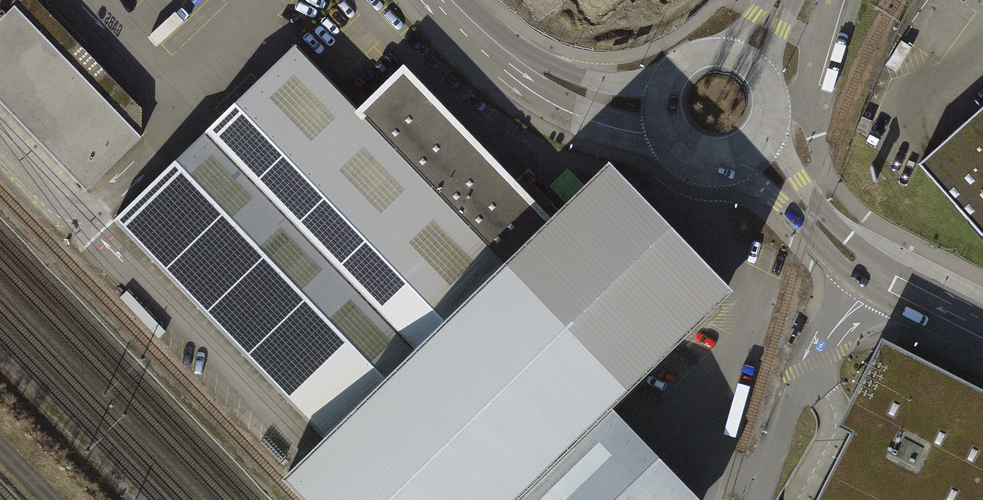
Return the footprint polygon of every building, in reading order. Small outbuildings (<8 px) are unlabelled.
[(535,22),(569,0),(521,0),(535,22)] [(594,20),(625,0),(580,0),(594,20)] [(141,136),(17,8),(0,24),(0,99),(88,188),(141,136)] [(361,122),(292,51),(111,226),(324,446),(506,271),(361,122)] [(506,271),(559,220),(414,71),(361,122),(506,271)] [(920,173),(982,240),(982,115),(920,173)] [(734,297),(610,170),(559,220),(506,271),(324,446),(286,483),(303,499),(523,499),(611,416),(734,297)] [(881,349),(838,435),(849,440),(818,499),(982,499),(982,400),(881,349)] [(611,416),(523,499),(693,499),(611,416)]
